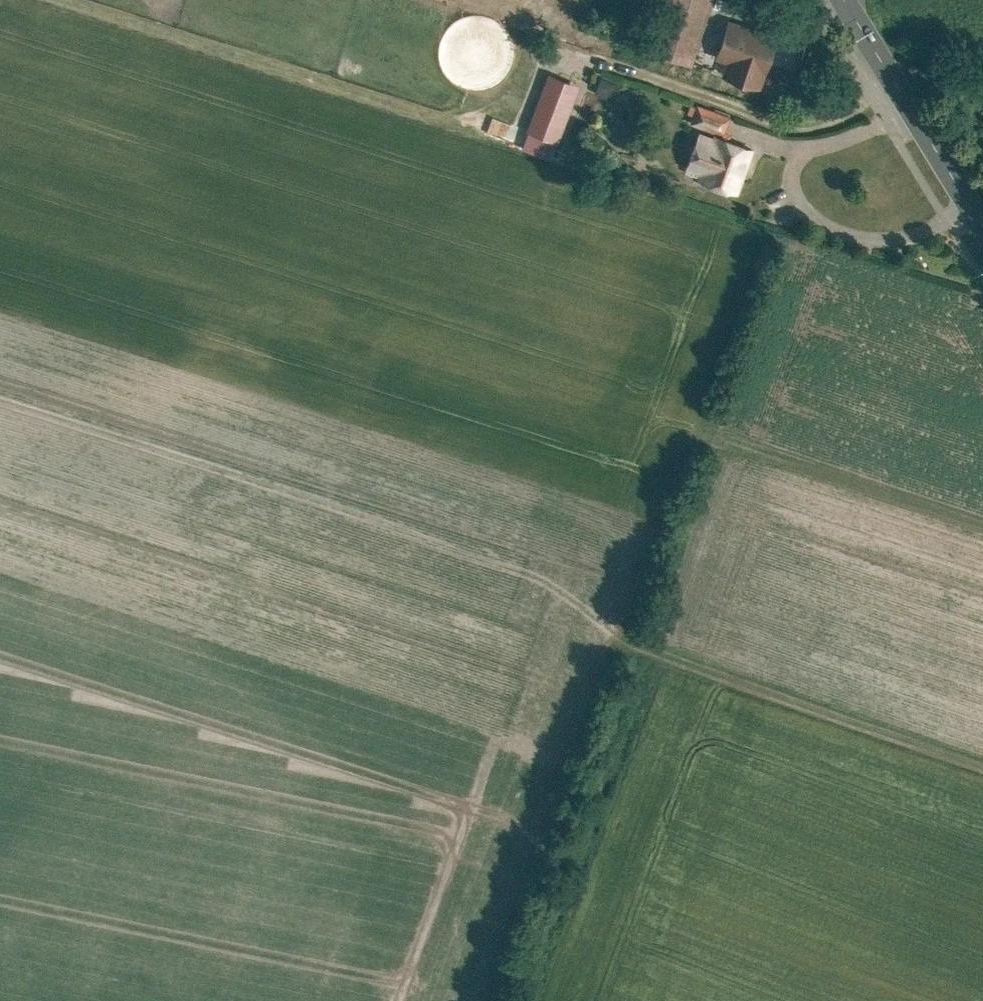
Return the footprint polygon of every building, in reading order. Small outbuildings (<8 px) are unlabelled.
[(695,64),(717,0),(669,0),(652,49),(695,64)] [(786,33),(732,16),(720,55),(731,59),(725,75),(768,89),(786,33)] [(549,74),(529,130),(560,141),(580,85),(549,74)] [(702,131),(725,141),(735,116),(699,102),(690,127),(702,131)] [(509,134),(512,123),(494,118),(490,129),(509,134)] [(687,170),(738,190),(754,152),(725,141),(702,131),(687,170)]
